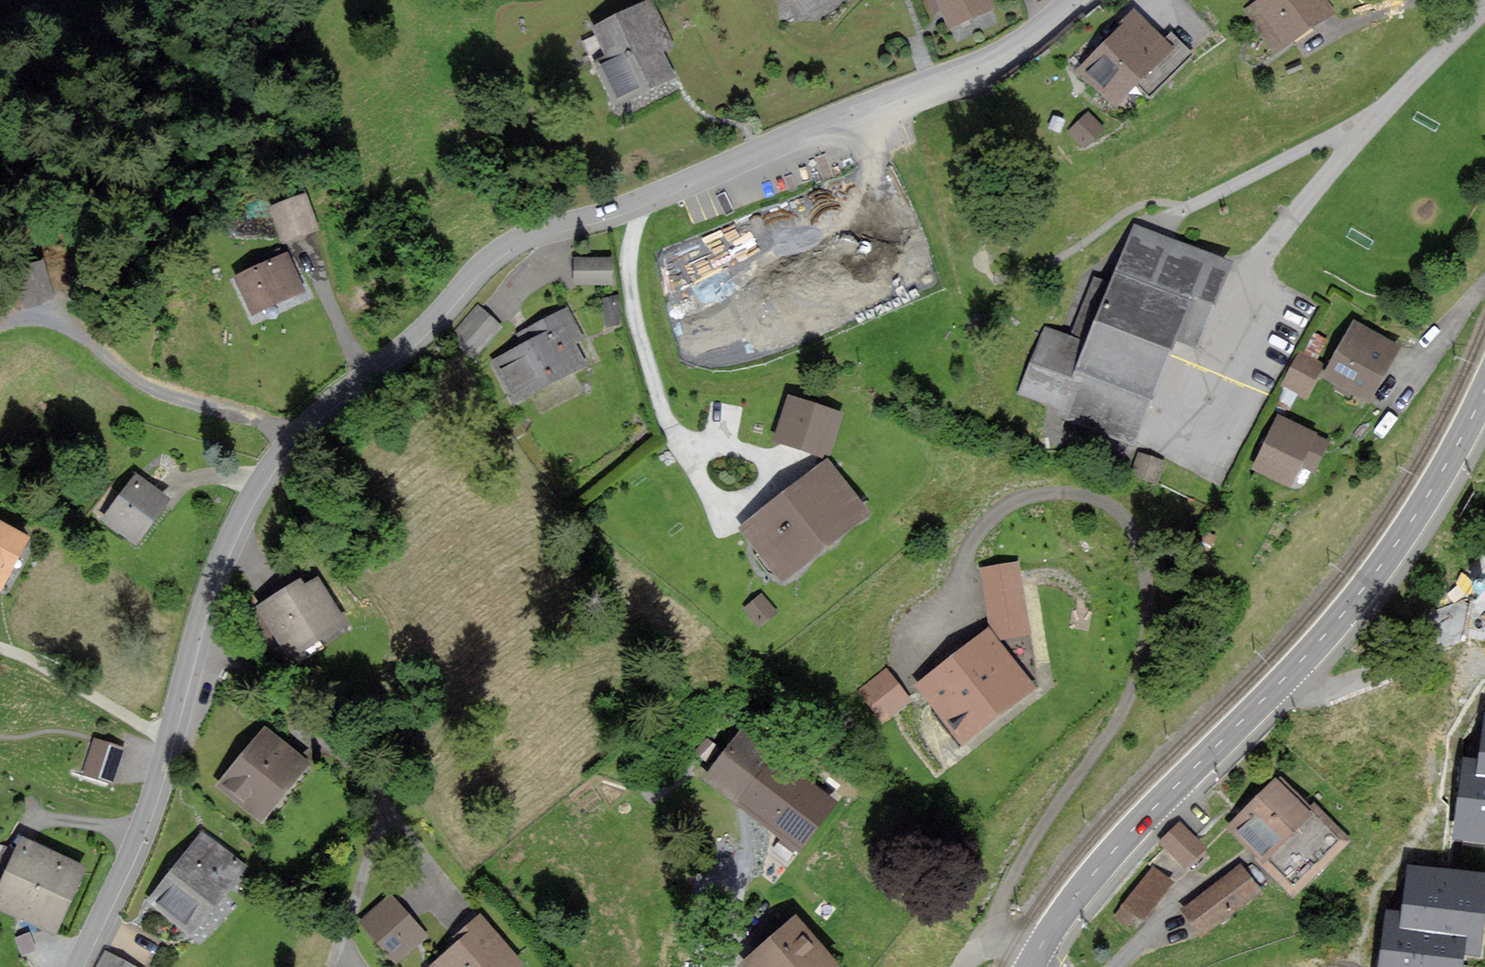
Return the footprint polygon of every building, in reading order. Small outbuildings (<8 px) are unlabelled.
[(797,16),(830,0),(790,0),(797,16)] [(990,0),(931,0),(934,7),(944,3),(952,22),(992,6),(990,0)] [(1321,0),(1266,0),(1254,8),(1279,45),(1328,11),(1321,0)] [(606,66),(621,99),(672,76),(660,50),(671,45),(651,2),(598,26),(614,63),(606,66)] [(1168,46),(1137,14),(1083,67),(1115,99),(1168,46)] [(1088,149),(1107,130),(1091,114),(1071,133),(1088,149)] [(321,230),(308,196),(274,209),(287,242),(321,230)] [(1203,351),(1237,262),(1139,225),(1093,344),(1048,327),(1023,394),(1067,411),(1065,416),(1143,446),(1183,343),(1203,351)] [(307,294),(289,256),(239,279),(257,317),(307,294)] [(610,260),(577,259),(576,282),(610,283),(610,260)] [(26,306),(53,298),(42,262),(15,270),(26,306)] [(498,326),(478,310),(458,336),(477,351),(498,326)] [(487,357),(519,408),(593,363),(561,311),(487,357)] [(1327,377),(1368,398),(1396,343),(1354,322),(1327,377)] [(1320,365),(1299,354),(1284,383),(1305,394),(1320,365)] [(839,414),(792,398),(779,437),(826,453),(839,414)] [(1314,469),(1326,442),(1314,437),(1317,432),(1277,415),(1255,467),(1290,481),(1298,462),(1314,469)] [(864,509),(827,462),(746,525),(783,572),(864,509)] [(172,500),(136,473),(103,516),(139,544),(172,500)] [(29,537),(0,521),(0,588),(29,537)] [(994,631),(1007,642),(1036,637),(1022,567),(984,574),(994,631)] [(300,580),(259,605),(292,659),(347,625),(317,578),(304,586),(300,580)] [(778,615),(765,599),(748,612),(761,629),(778,615)] [(1041,690),(992,630),(922,688),(970,747),(1041,690)] [(914,702),(890,671),(862,693),(886,724),(914,702)] [(1484,845),(1484,721),(1481,757),(1465,756),(1455,842),(1484,845)] [(216,787),(264,825),(310,766),(261,728),(216,787)] [(744,734),(712,776),(799,843),(832,801),(744,734)] [(113,781),(125,746),(94,735),(82,770),(113,781)] [(1280,778),(1233,825),(1295,891),(1345,840),(1280,778)] [(1179,823),(1163,839),(1187,863),(1203,847),(1179,823)] [(235,856),(205,833),(151,906),(195,939),(250,867),(235,856)] [(26,840),(0,900),(0,909),(62,936),(92,869),(26,840)] [(1409,864),(1404,908),(1386,906),(1380,966),(1480,966),(1484,966),(1484,871),(1409,864)] [(1187,907),(1204,930),(1257,891),(1240,868),(1187,907)] [(1125,905),(1140,917),(1170,882),(1154,869),(1125,905)] [(428,934),(391,897),(361,927),(398,964),(428,934)] [(482,912),(460,931),(465,938),(429,966),(521,966),(524,964),(482,912)] [(794,919),(745,965),(747,966),(825,966),(832,960),(794,919)] [(107,954),(100,966),(132,966),(107,954)]
